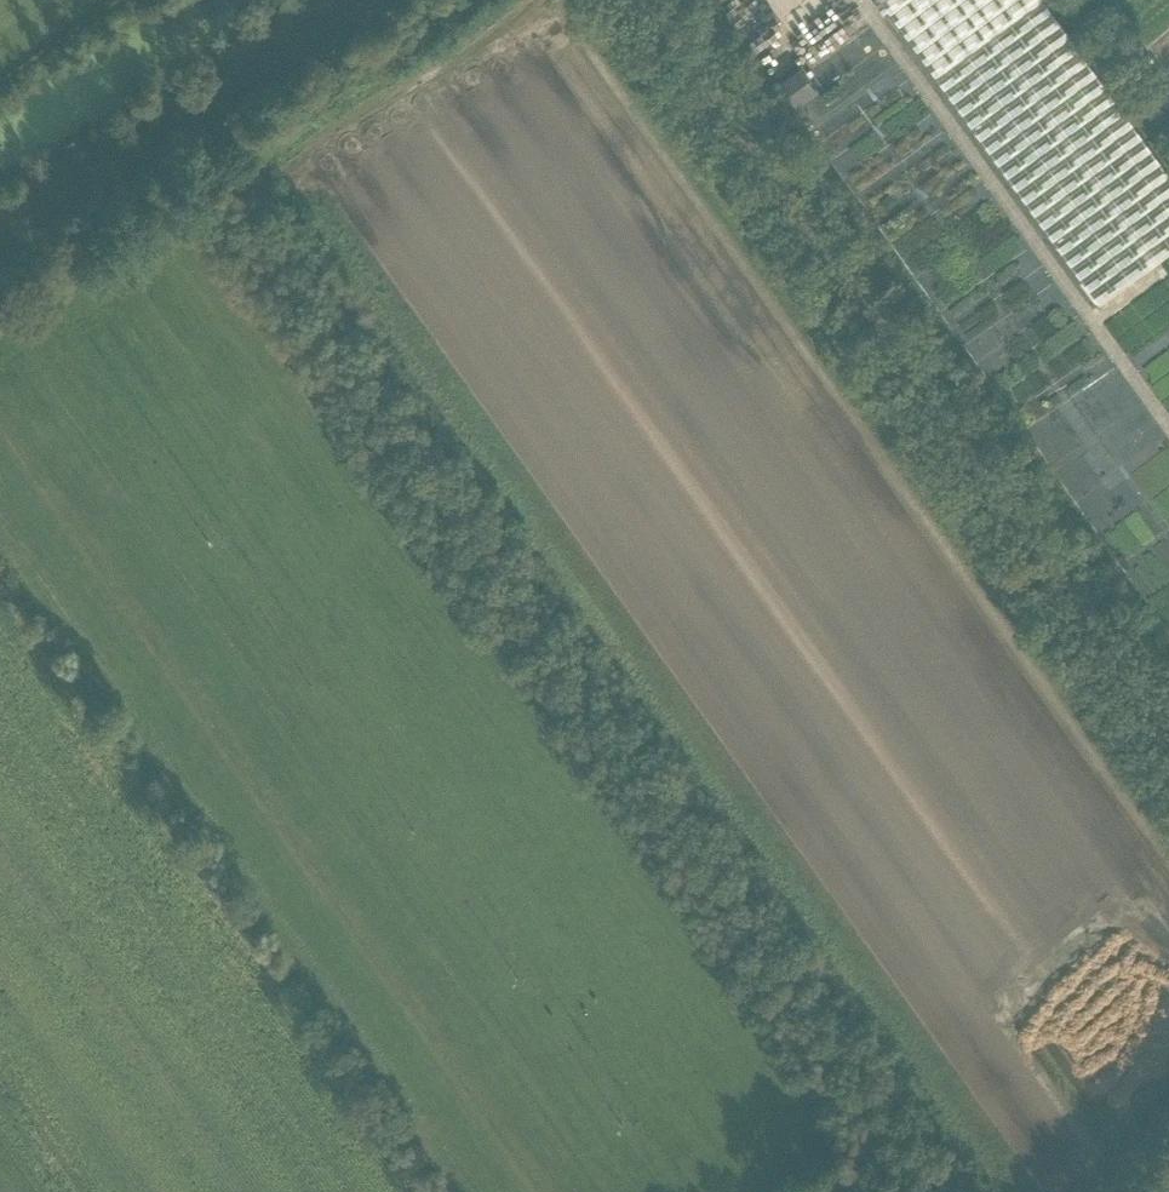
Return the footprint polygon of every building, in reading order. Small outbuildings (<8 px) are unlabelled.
[(883,2),(1101,305),(1168,256),(1168,174),(1044,0),(886,0),(883,2)] [(780,83),(796,107),(817,92),(800,69),(780,83)]
